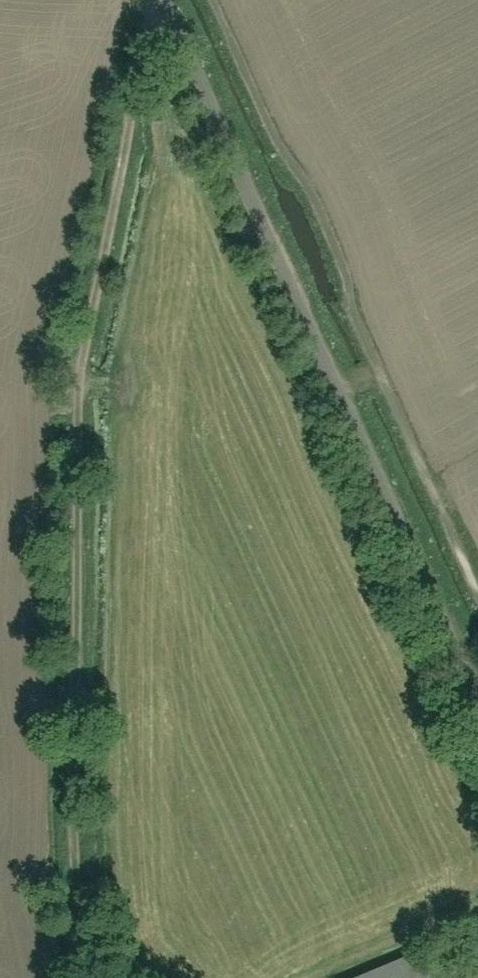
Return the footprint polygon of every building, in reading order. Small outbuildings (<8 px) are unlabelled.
[(419,955),(358,977),(428,977),(419,955)]
